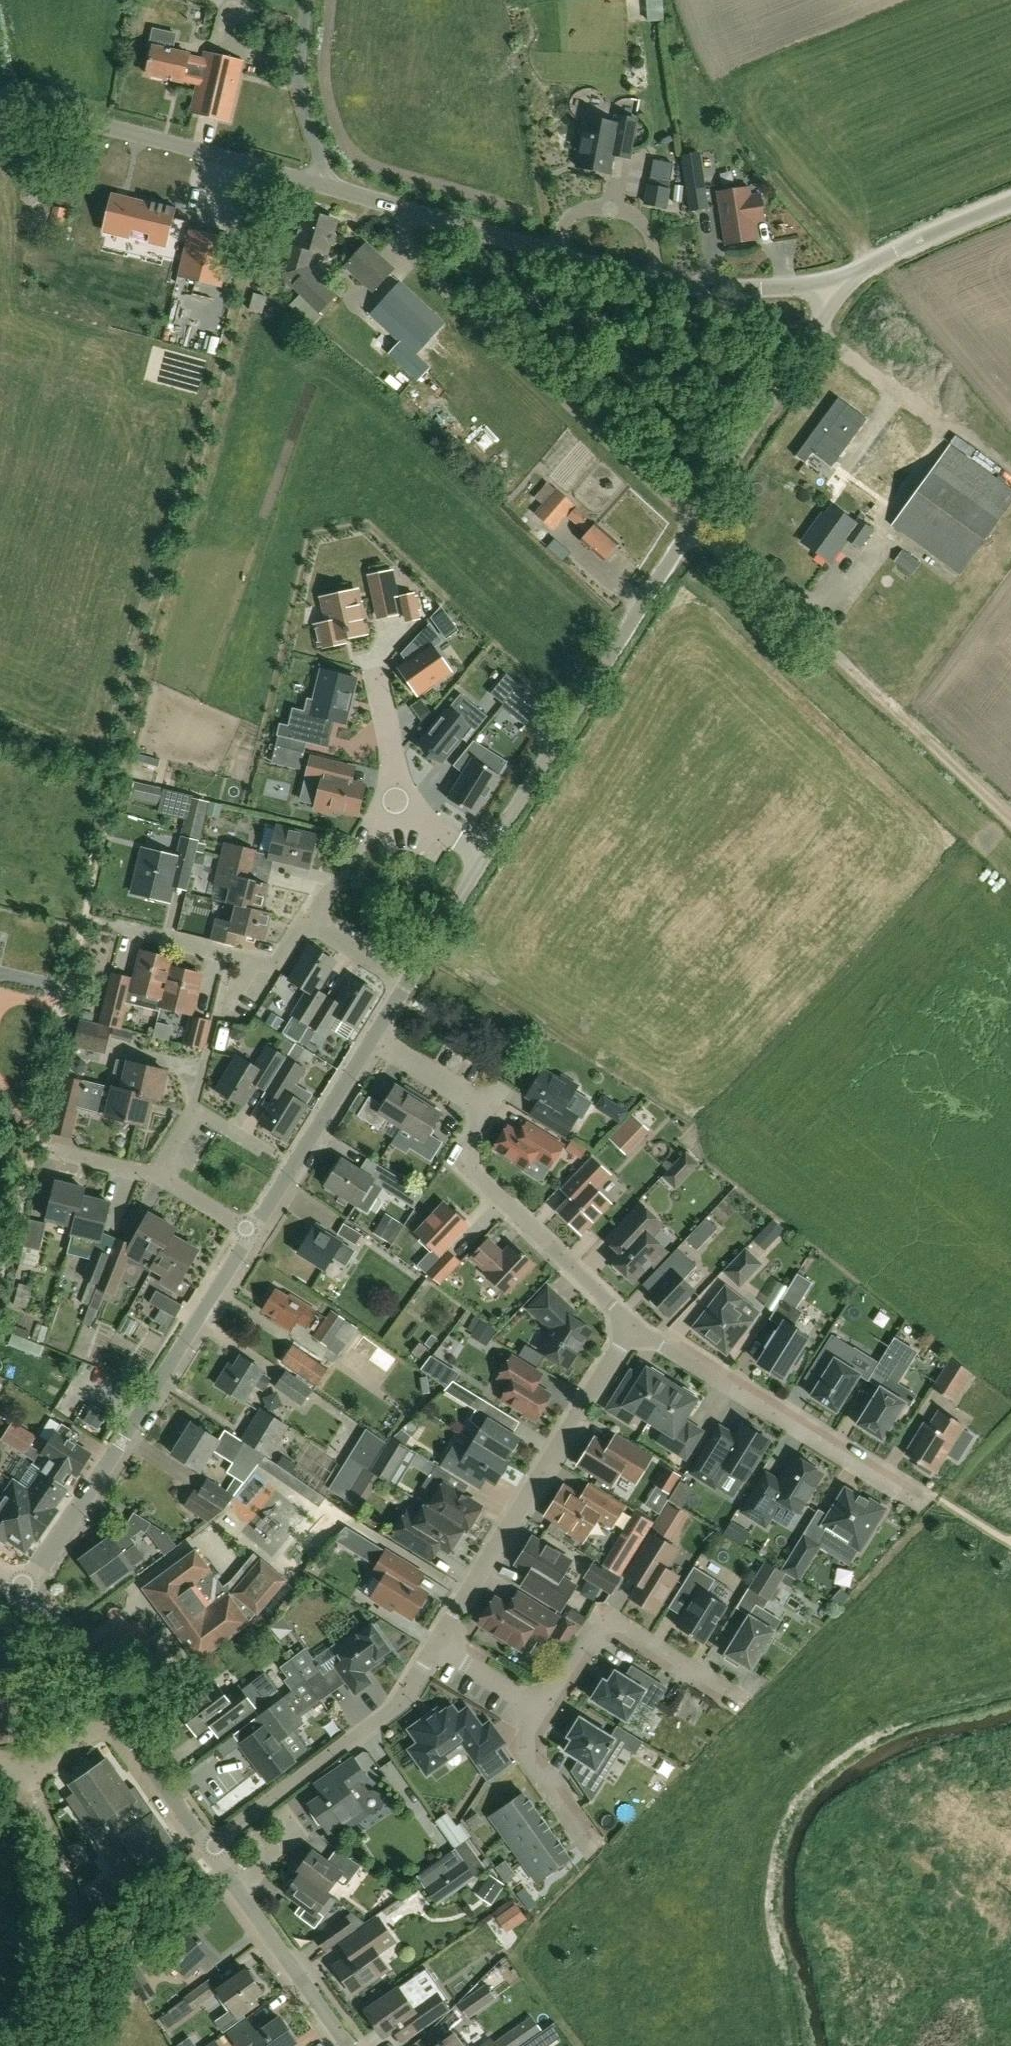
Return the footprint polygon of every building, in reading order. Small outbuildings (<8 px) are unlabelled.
[(152,47),(146,73),(196,84),(190,112),(229,120),(243,60),(203,51),(202,58),(188,55),(188,54),(173,50),(177,34),(153,28),(149,46),(152,47)] [(577,166),(608,172),(612,154),(628,157),(636,119),(618,116),(617,123),(598,120),(597,115),(594,111),(590,110),(585,112),(583,117),(581,130),(584,131),(577,166)] [(650,175),(645,203),(665,207),(673,163),(655,160),(652,176),(650,175)] [(708,207),(703,180),(686,183),(690,210),(708,207)] [(748,186),(717,191),(725,244),(756,239),(754,221),(764,219),(760,193),(750,195),(748,186)] [(152,231),(150,238),(161,241),(169,210),(126,200),(125,206),(113,203),(107,228),(129,233),(131,226),(152,231)] [(302,224),(295,228),(299,235),(296,243),(295,242),(286,272),(296,282),(293,285),(319,311),(335,296),(306,267),(311,249),(324,253),(327,241),(334,236),(331,230),(334,219),(306,211),(302,224)] [(221,287),(232,240),(189,230),(178,277),(221,287)] [(393,268),(365,243),(346,265),(374,290),(393,268)] [(417,377),(428,365),(415,353),(444,323),(400,281),(371,312),(401,341),(390,352),(417,377)] [(254,293),(250,309),(262,313),(266,296),(254,293)] [(894,525),(961,573),(1010,503),(1010,487),(951,445),(894,525)] [(554,490),(547,484),(535,498),(542,504),(534,513),(553,529),(574,505),(555,488),(554,490)] [(603,559),(618,542),(595,523),(576,506),(568,515),(587,532),(581,540),(603,559)] [(818,520),(802,541),(830,561),(847,538),(859,547),(872,529),(858,519),(856,523),(832,506),(820,522),(818,520)] [(570,552),(555,539),(547,547),(562,561),(570,552)] [(904,550),(894,562),(912,575),(921,562),(904,550)] [(400,596),(394,570),(370,575),(375,601),(400,596)] [(327,622),(315,625),(319,646),(324,645),(324,647),(344,643),(343,639),(366,634),(364,622),(368,621),(364,603),(360,604),(357,593),(323,601),(327,622)] [(400,596),(404,613),(405,622),(419,619),(417,610),(420,609),(418,596),(414,596),(414,593),(400,596)] [(430,617),(437,626),(450,617),(441,605),(430,617)] [(400,668),(418,695),(451,672),(434,648),(443,642),(430,623),(401,654),(407,663),(400,668)] [(297,741),(329,748),(336,721),(346,723),(357,679),(322,670),(314,699),(307,698),(297,741)] [(503,704),(519,685),(507,674),(491,694),(503,704)] [(542,707),(517,687),(502,707),(526,726),(542,707)] [(488,717),(477,708),(467,719),(451,706),(420,745),(441,762),(461,738),(467,743),(488,717)] [(474,740),(453,766),(463,774),(449,798),(448,798),(475,815),(476,814),(475,814),(499,776),(500,776),(481,764),(490,750),(474,740)] [(292,748),(287,764),(299,767),(303,751),(292,748)] [(323,775),(315,808),(333,812),(334,808),(358,814),(364,786),(339,779),(342,765),(311,758),(308,771),(323,775)] [(165,806),(168,790),(134,782),(130,799),(165,806)] [(175,873),(188,876),(197,841),(200,842),(209,803),(190,798),(181,837),(182,837),(177,857),(143,849),(133,892),(168,900),(175,873)] [(278,825),(270,856),(309,866),(317,835),(278,825)] [(224,841),(221,857),(244,862),(244,863),(253,865),(257,849),(224,841)] [(221,857),(214,884),(230,888),(226,902),(236,904),(262,909),(268,882),(250,878),(253,865),(244,863),(244,862),(221,857)] [(262,909),(236,904),(232,921),(217,917),(212,939),(232,944),(235,932),(265,939),(272,911),(262,909)] [(309,1023),(326,996),(316,990),(335,961),(311,946),(291,978),(309,990),(282,1031),(298,1041),(309,1023)] [(141,1007),(144,993),(162,997),(171,966),(173,959),(141,951),(134,979),(110,973),(99,1023),(122,1028),(128,1003),(141,1007)] [(171,966),(162,997),(160,1005),(192,1013),(201,974),(171,966)] [(326,996),(309,1023),(325,1033),(337,1014),(355,1026),(375,994),(352,979),(336,1002),(326,996)] [(82,1009),(80,1018),(93,1021),(95,1012),(82,1009)] [(204,1049),(211,1020),(189,1014),(182,1043),(204,1049)] [(112,1026),(93,1021),(80,1018),(79,1018),(73,1046),(106,1053),(110,1037),(131,1042),(133,1031),(112,1026)] [(267,1090),(287,1058),(269,1047),(256,1067),(238,1056),(218,1089),(244,1105),(257,1083),(267,1090)] [(305,1069),(287,1058),(267,1090),(277,1096),(261,1122),(287,1138),(307,1105),(289,1095),(305,1069)] [(123,1075),(120,1089),(153,1097),(161,1099),(167,1071),(118,1059),(115,1073),(123,1075)] [(527,1095),(538,1102),(531,1112),(566,1134),(578,1115),(565,1107),(575,1090),(543,1070),(527,1095)] [(120,1089),(65,1076),(52,1133),(69,1137),(79,1094),(99,1099),(96,1113),(146,1125),(153,1097),(120,1089)] [(402,1126),(421,1096),(406,1086),(404,1090),(396,1085),(387,1100),(384,1098),(381,1103),(370,1095),(357,1115),(379,1128),(387,1116),(402,1126)] [(603,1095),(595,1107),(621,1123),(628,1111),(603,1095)] [(436,1105),(421,1096),(402,1126),(417,1135),(410,1147),(431,1161),(443,1142),(432,1134),(435,1130),(432,1128),(441,1113),(433,1108),(436,1105)] [(632,1115),(609,1139),(625,1155),(648,1131),(632,1115)] [(564,1144),(541,1130),(526,1121),(519,1133),(508,1126),(495,1147),(527,1168),(534,1157),(550,1167),(564,1144)] [(572,1140),(566,1149),(580,1159),(587,1149),(572,1140)] [(685,1152),(661,1176),(675,1189),(698,1165),(685,1152)] [(381,1167),(374,1178),(342,1158),(325,1185),(369,1212),(383,1189),(413,1208),(423,1192),(381,1167)] [(571,1198),(570,1199),(559,1211),(581,1231),(609,1202),(595,1188),(609,1174),(593,1158),(562,1190),(571,1198)] [(82,1195),(83,1195),(84,1188),(56,1181),(47,1219),(74,1225),(75,1225),(82,1195)] [(72,1233),(101,1240),(110,1202),(83,1195),(82,1195),(75,1225),(74,1225),(72,1233)] [(457,1208),(454,1212),(444,1203),(416,1232),(440,1254),(467,1224),(464,1222),(468,1218),(457,1208)] [(620,1250),(611,1259),(614,1262),(613,1266),(619,1272),(623,1270),(633,1280),(651,1261),(653,1264),(666,1250),(650,1235),(661,1223),(641,1204),(608,1239),(620,1250)] [(171,1235),(175,1228),(149,1213),(131,1244),(116,1237),(109,1254),(98,1283),(97,1286),(106,1291),(110,1293),(115,1295),(131,1255),(140,1260),(144,1253),(156,1260),(171,1235)] [(388,1241),(399,1222),(385,1213),(373,1233),(388,1241)] [(719,1228),(707,1217),(686,1240),(697,1250),(719,1228)] [(36,1267),(40,1249),(46,1221),(30,1218),(24,1245),(25,1245),(21,1263),(36,1267)] [(354,1245),(362,1232),(344,1222),(336,1235),(354,1245)] [(325,1269),(332,1259),(345,1267),(355,1251),(316,1227),(299,1253),(325,1269)] [(156,1260),(152,1267),(165,1274),(161,1281),(175,1289),(197,1249),(171,1235),(156,1260)] [(506,1293),(534,1263),(512,1243),(503,1252),(489,1238),(471,1257),(486,1270),(484,1272),(506,1293)] [(662,1307),(669,1314),(693,1289),(683,1279),(697,1265),(678,1247),(656,1269),(665,1278),(649,1295),(651,1296),(651,1301),(657,1307),(662,1307)] [(83,1277),(98,1283),(109,1254),(94,1248),(83,1277)] [(740,1287),(762,1264),(746,1248),(724,1272),(740,1287)] [(440,1283),(460,1262),(448,1251),(427,1273),(440,1283)] [(786,1292),(801,1301),(812,1283),(798,1274),(789,1288),(786,1292)] [(89,1306),(97,1286),(89,1283),(81,1303),(89,1306)] [(106,1291),(97,1286),(89,1306),(83,1322),(91,1325),(97,1309),(98,1310),(106,1291)] [(694,1328),(727,1354),(753,1320),(736,1307),(742,1299),(726,1286),(694,1328)] [(548,1288),(530,1307),(553,1329),(540,1349),(567,1366),(591,1329),(564,1312),(569,1307),(548,1288)] [(175,1317),(183,1304),(157,1289),(149,1302),(175,1317)] [(275,1289),(263,1310),(274,1316),(272,1319),(291,1330),(297,1320),(307,1326),(317,1309),(289,1293),(288,1296),(275,1289)] [(777,1333),(776,1332),(767,1347),(768,1347),(759,1363),(782,1378),(792,1362),(796,1365),(805,1351),(801,1348),(808,1337),(793,1328),(803,1312),(782,1298),(770,1319),(781,1326),(777,1333)] [(339,1355),(359,1328),(333,1308),(312,1335),(339,1355)] [(174,1317),(160,1309),(154,1320),(161,1324),(158,1330),(164,1334),(174,1317)] [(128,1318),(120,1332),(129,1337),(137,1322),(128,1318)] [(13,1334),(8,1344),(39,1356),(43,1346),(13,1334)] [(828,1368),(812,1395),(837,1411),(860,1374),(845,1364),(855,1349),(832,1335),(816,1360),(828,1368)] [(894,1338),(879,1362),(891,1370),(906,1346),(894,1338)] [(307,1354),(296,1370),(313,1382),(324,1366),(307,1354)] [(551,1394),(536,1385),(543,1374),(512,1355),(499,1377),(511,1384),(502,1398),(535,1418),(551,1394)] [(263,1390),(270,1379),(261,1373),(263,1370),(241,1356),(230,1373),(226,1370),(216,1384),(243,1401),(254,1384),(263,1390)] [(952,1358),(933,1389),(954,1402),(971,1373),(952,1358)] [(650,1420),(672,1384),(662,1377),(664,1373),(653,1366),(650,1370),(647,1368),(633,1391),(623,1384),(608,1408),(630,1421),(636,1411),(650,1420)] [(274,1387),(302,1406),(314,1389),(287,1370),(274,1387)] [(887,1376),(858,1424),(883,1440),(906,1402),(891,1393),(897,1383),(887,1376)] [(444,1391),(463,1401),(470,1390),(454,1381),(444,1391)] [(672,1384),(650,1420),(671,1433),(665,1443),(686,1457),(702,1431),(683,1419),(696,1399),(693,1397),(695,1393),(684,1386),(682,1390),(672,1384)] [(483,1427),(475,1440),(509,1461),(506,1459),(510,1452),(514,1451),(518,1445),(517,1441),(520,1437),(494,1421),(501,1409),(483,1398),(470,1419),(483,1427)] [(109,1413),(94,1404),(84,1421),(99,1429),(109,1413)] [(242,1440),(246,1442),(268,1455),(287,1425),(261,1409),(242,1440)] [(925,1422),(906,1454),(920,1463),(918,1466),(931,1474),(933,1471),(935,1472),(947,1453),(952,1456),(967,1432),(962,1429),(964,1425),(940,1410),(930,1425),(925,1422)] [(3,1439),(25,1454),(37,1435),(14,1421),(3,1439)] [(245,1443),(246,1442),(242,1440),(225,1429),(218,1439),(192,1422),(173,1453),(199,1470),(212,1449),(234,1462),(239,1453),(245,1443)] [(42,1468),(66,1486),(75,1473),(78,1475),(91,1454),(76,1445),(82,1435),(63,1423),(43,1453),(50,1457),(42,1468)] [(720,1426),(691,1472),(715,1487),(726,1469),(744,1480),(769,1440),(760,1434),(759,1430),(750,1424),(745,1425),(743,1424),(736,1436),(720,1426)] [(370,1471),(387,1443),(365,1429),(328,1489),(343,1499),(364,1467),(370,1471)] [(390,1437),(405,1446),(411,1437),(401,1430),(390,1437)] [(609,1447),(594,1438),(579,1463),(613,1484),(621,1471),(637,1481),(651,1457),(616,1435),(609,1447)] [(411,1450),(405,1446),(390,1437),(387,1443),(370,1471),(381,1478),(390,1483),(411,1450)] [(507,1465),(509,1461),(475,1440),(468,1451),(454,1445),(440,1466),(470,1484),(479,1490),(487,1478),(495,1483),(500,1475),(504,1475),(508,1468),(507,1465)] [(258,1464),(261,1460),(264,1455),(245,1443),(239,1453),(258,1465),(258,1464)] [(264,1455),(261,1460),(258,1464),(319,1506),(325,1497),(264,1455)] [(743,1511),(766,1525),(781,1500),(798,1511),(822,1473),(796,1457),(780,1482),(766,1473),(743,1511)] [(42,1468),(32,1462),(18,1482),(13,1479),(1,1497),(0,1496),(0,1538),(6,1542),(8,1538),(26,1550),(35,1537),(39,1539),(58,1511),(56,1509),(70,1488),(66,1486),(42,1468)] [(381,1478),(370,1471),(364,1467),(343,1499),(338,1508),(355,1519),(381,1478)] [(681,1477),(665,1468),(654,1486),(669,1495),(681,1477)] [(426,1505),(463,1528),(467,1530),(473,1520),(477,1520),(482,1513),(480,1509),(482,1505),(431,1474),(424,1485),(438,1493),(430,1506),(427,1504),(426,1505)] [(208,1479),(199,1494),(219,1506),(223,1509),(232,1495),(243,1481),(235,1476),(226,1491),(208,1479)] [(681,1507),(692,1489),(681,1481),(669,1499),(681,1507)] [(625,1508),(614,1501),(589,1485),(582,1497),(564,1486),(547,1514),(572,1529),(570,1531),(583,1539),(595,1520),(611,1529),(625,1508)] [(825,1539),(842,1550),(852,1556),(857,1548),(860,1550),(886,1509),(871,1499),(869,1502),(846,1488),(821,1527),(812,1522),(781,1569),(798,1580),(825,1539)] [(219,1506),(199,1494),(194,1490),(184,1506),(208,1522),(219,1506)] [(631,1597),(655,1612),(677,1575),(665,1567),(677,1548),(669,1544),(686,1515),(668,1503),(652,1529),(654,1531),(653,1534),(637,1559),(626,1576),(639,1584),(631,1597)] [(458,1536),(463,1528),(426,1505),(418,1518),(408,1512),(393,1536),(431,1559),(439,1545),(449,1551),(451,1548),(456,1548),(460,1540),(458,1536)] [(125,1526),(111,1536),(81,1558),(102,1588),(145,1556),(136,1543),(132,1536),(142,1529),(146,1532),(147,1529),(152,1522),(134,1511),(125,1526)] [(655,1522),(643,1515),(634,1529),(645,1537),(655,1522)] [(724,1534),(743,1545),(751,1532),(731,1521),(724,1534)] [(152,1522),(147,1529),(165,1554),(177,1545),(168,1532),(152,1522)] [(332,1540),(376,1567),(373,1572),(383,1578),(371,1597),(390,1609),(395,1607),(412,1618),(419,1608),(423,1607),(427,1600),(426,1597),(428,1592),(417,1585),(424,1574),(386,1550),(385,1552),(345,1527),(332,1540)] [(571,1561),(533,1537),(517,1562),(532,1572),(523,1586),(561,1609),(576,1585),(561,1576),(571,1561)] [(257,1613),(286,1577),(254,1551),(231,1579),(222,1586),(195,1549),(144,1588),(198,1660),(249,1622),(249,1621),(256,1612),(257,1613)] [(609,1569),(621,1576),(633,1557),(620,1549),(609,1569)] [(621,1577),(594,1561),(583,1579),(610,1595),(621,1577)] [(798,1581),(786,1573),(765,1561),(749,1588),(769,1600),(781,1581),(792,1589),(798,1581)] [(677,1626),(703,1642),(726,1605),(707,1593),(715,1579),(694,1566),(680,1589),(695,1598),(677,1626)] [(841,1588),(830,1600),(838,1607),(849,1596),(841,1588)] [(496,1597),(480,1622),(496,1633),(494,1635),(505,1642),(507,1639),(520,1647),(529,1632),(544,1641),(558,1617),(519,1592),(510,1606),(496,1597)] [(751,1669),(775,1631),(759,1621),(765,1611),(757,1606),(751,1617),(749,1615),(725,1653),(727,1655),(725,1658),(738,1666),(740,1662),(751,1669)] [(571,1608),(566,1617),(582,1626),(587,1617),(571,1608)] [(564,1620),(554,1635),(566,1643),(575,1627),(564,1620)] [(358,1630),(335,1646),(334,1645),(314,1659),(325,1674),(337,1666),(355,1693),(371,1682),(364,1671),(383,1658),(381,1655),(390,1649),(372,1624),(360,1633),(358,1630)] [(314,1659),(305,1648),(291,1659),(306,1681),(312,1689),(328,1678),(325,1674),(314,1659)] [(292,1692),(306,1681),(291,1659),(280,1668),(287,1678),(284,1681),(292,1692)] [(651,1711),(656,1703),(666,1688),(632,1667),(626,1677),(615,1671),(608,1682),(604,1680),(601,1684),(598,1681),(591,1692),(594,1694),(592,1698),(626,1720),(638,1702),(651,1711)] [(267,1670),(240,1690),(238,1687),(225,1697),(214,1683),(196,1697),(191,1696),(184,1701),(183,1706),(179,1709),(196,1732),(209,1723),(217,1734),(253,1707),(253,1706),(279,1687),(267,1670)] [(252,1719),(260,1729),(241,1744),(268,1780),(295,1759),(280,1739),(302,1722),(282,1696),(252,1719)] [(441,1714),(438,1710),(411,1729),(420,1743),(411,1750),(427,1773),(466,1745),(477,1761),(504,1742),(490,1723),(482,1729),(468,1709),(458,1716),(452,1707),(441,1714)] [(642,1741),(618,1726),(612,1737),(580,1717),(577,1721),(574,1719),(567,1730),(571,1732),(568,1736),(572,1739),(565,1750),(580,1760),(573,1771),(587,1780),(583,1787),(591,1799),(604,1780),(593,1773),(614,1740),(634,1753),(642,1741)] [(315,1785),(322,1796),(310,1804),(329,1831),(350,1817),(352,1820),(364,1812),(370,1814),(376,1813),(381,1810),(383,1804),(383,1798),(380,1793),(374,1790),(368,1790),(362,1781),(367,1778),(353,1758),(315,1785)] [(106,1760),(70,1786),(75,1793),(71,1795),(71,1800),(73,1803),(70,1806),(97,1844),(116,1870),(89,1889),(105,1911),(145,1883),(139,1875),(178,1848),(135,1787),(128,1792),(106,1760)] [(506,1839),(539,1815),(523,1793),(490,1817),(506,1839)] [(447,1813),(435,1821),(454,1848),(455,1848),(476,1877),(487,1869),(466,1840),(470,1837),(460,1823),(456,1826),(447,1813)] [(467,1821),(472,1829),(482,1822),(477,1814),(467,1821)] [(554,1836),(539,1815),(506,1839),(521,1860),(554,1836)] [(554,1836),(521,1860),(537,1882),(570,1858),(554,1836)] [(77,1864),(89,1859),(82,1839),(70,1844),(77,1864)] [(454,1848),(436,1862),(456,1891),(476,1877),(455,1848),(454,1848)] [(312,1850),(297,1871),(300,1873),(327,1891),(335,1881),(342,1885),(347,1884),(361,1865),(341,1853),(333,1864),(312,1850)] [(495,1868),(500,1875),(511,1868),(505,1861),(495,1868)] [(438,1905),(456,1891),(436,1862),(417,1876),(438,1905)] [(516,1876),(511,1868),(500,1875),(506,1883),(516,1876)] [(315,1927),(325,1915),(318,1911),(330,1893),(327,1891),(300,1873),(296,1880),(291,1879),(286,1887),(287,1891),(286,1893),(300,1903),(294,1912),(315,1927)] [(526,1919),(516,1904),(496,1918),(506,1933),(526,1919)] [(353,1912),(347,1917),(315,1939),(324,1952),(356,1930),(366,1922),(353,1912)] [(340,1945),(348,1957),(335,1966),(353,1992),(387,1968),(374,1950),(392,1938),(378,1918),(340,1945)] [(220,1960),(191,1930),(171,1949),(163,1941),(145,1959),(161,1975),(173,1962),(186,1976),(200,1963),(208,1971),(220,1960)] [(127,1973),(140,1994),(145,2001),(156,1994),(151,1985),(136,1964),(127,1973)] [(219,1988),(231,2005),(233,2007),(214,2021),(223,2033),(246,2016),(243,2012),(257,2002),(254,1998),(262,1991),(256,1982),(258,1978),(251,1969),(247,1970),(246,1969),(219,1988)] [(481,1981),(483,1984),(475,1990),(487,2006),(498,1998),(490,1989),(499,1983),(492,1974),(481,1981)] [(161,2017),(169,2027),(176,2022),(217,1991),(208,1979),(161,2017)] [(400,2042),(422,2026),(448,2007),(437,1991),(413,2008),(398,1987),(366,2010),(384,2036),(392,2031),(400,2042)] [(487,2006),(475,1990),(457,2003),(469,2019),(487,2006)] [(296,2039),(280,2017),(264,2028),(261,2023),(236,2041),(239,2045),(287,2045),(296,2039)] [(532,2036),(522,2021),(492,2042),(494,2045),(518,2045),(532,2036)] [(464,2041),(459,2044),(452,2034),(435,2045),(468,2045),(464,2041)] [(535,2036),(526,2043),(528,2045),(542,2045),(535,2036)]
